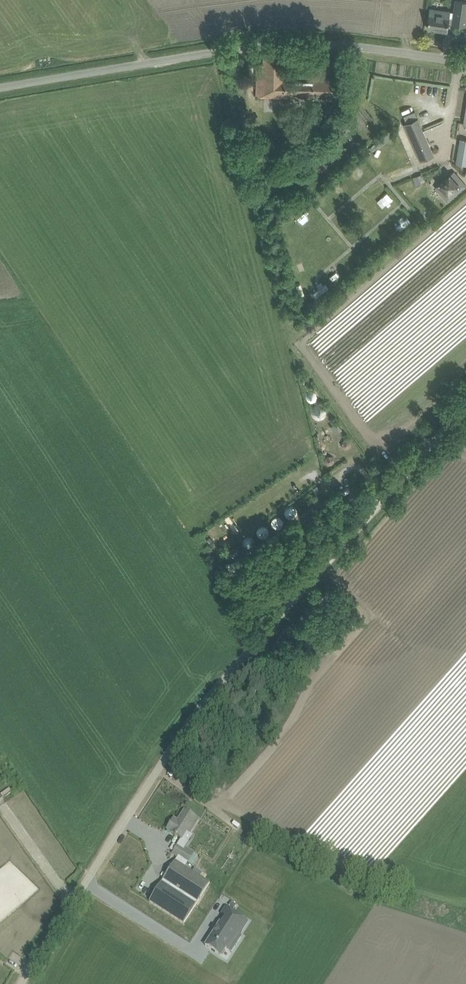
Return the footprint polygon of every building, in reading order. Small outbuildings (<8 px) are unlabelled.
[(465,25),(465,0),(456,0),(453,18),(449,17),(450,11),(430,8),(427,27),(447,30),(448,23),(465,25)] [(257,96),(333,98),(333,79),(314,78),(314,77),(289,76),(288,56),(264,56),(264,63),(257,63),(257,73),(257,96)] [(418,117),(404,124),(420,161),(435,155),(418,117)] [(465,165),(465,139),(461,138),(456,163),(465,165)] [(255,159),(267,157),(265,143),(253,145),(255,159)] [(435,187),(448,201),(465,185),(465,184),(454,170),(435,187)] [(311,217),(318,212),(313,205),(306,211),(311,217)] [(316,406),(313,408),(312,412),(313,416),(316,419),(320,419),(324,418),(326,414),(326,410),(324,407),(320,405),(316,406)] [(348,438),(344,439),(341,442),(342,446),(345,448),(349,447),(351,444),(351,440),(348,438)] [(332,454),(328,454),(325,457),(325,461),(328,464),(332,464),(335,461),(335,457),(332,454)] [(291,506),(287,507),(284,511),(284,515),(287,518),(290,520),(295,519),(297,515),(297,511),(295,508),(291,506)] [(278,516),(274,517),(271,520),(271,524),(274,528),(277,529),(281,528),(284,525),(284,521),(282,517),(278,516)] [(264,525),(260,526),(257,530),(257,534),(259,537),(263,539),(267,538),(270,534),(270,530),(268,527),(264,525)] [(249,539),(245,540),(242,543),(242,547),(244,551),(248,552),(252,551),(255,548),(255,544),(253,540),(249,539)] [(228,562),(228,569),(232,573),(238,572),(241,566),(239,561),(233,559),(228,562)] [(173,853),(192,866),(198,857),(194,854),(194,853),(185,847),(192,836),(190,834),(200,819),(185,810),(177,821),(178,821),(176,824),(172,822),(167,829),(175,834),(175,835),(177,836),(182,839),(173,853)] [(210,883),(175,861),(162,881),(196,904),(210,883)] [(196,904),(162,881),(149,902),(184,924),(196,904)] [(211,921),(196,945),(212,955),(221,941),(220,940),(225,931),(230,935),(239,920),(217,906),(212,913),(217,917),(213,922),(211,921)]
